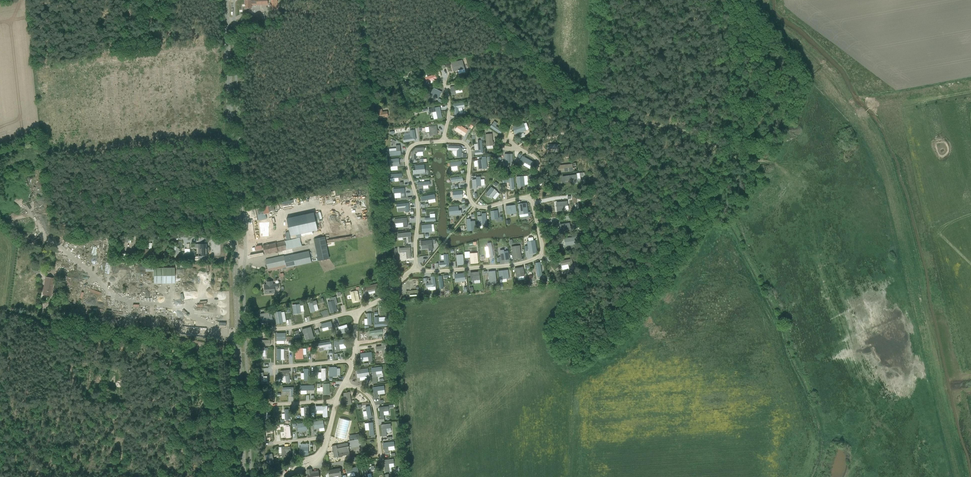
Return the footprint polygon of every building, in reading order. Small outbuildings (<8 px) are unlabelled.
[(251,0),(245,0),(245,8),(251,8),(251,5),(268,5),(268,0),(253,0),(251,0)] [(451,63),(453,71),(464,69),(462,60),(451,63)] [(426,83),(424,83),(425,87),(431,85),(430,81),(436,79),(437,79),(435,74),(425,78),(426,83)] [(450,87),(451,94),(455,94),(455,91),(462,89),(461,85),(450,87)] [(430,95),(438,99),(441,92),(433,88),(430,95)] [(459,115),(458,108),(464,107),(463,103),(453,105),(455,114),(454,114),(454,116),(455,116),(457,116),(459,115)] [(439,107),(428,109),(429,113),(433,112),(434,119),(438,118),(442,118),(439,107)] [(388,116),(387,113),(388,113),(388,111),(387,112),(387,111),(382,112),(382,109),(377,110),(378,118),(388,116)] [(524,123),(513,127),(516,134),(526,130),(524,123)] [(468,130),(459,124),(455,131),(464,136),(468,130)] [(492,124),(490,127),(500,134),(502,131),(492,124)] [(429,127),(425,127),(426,133),(429,132),(430,136),(438,135),(437,125),(429,126),(429,127)] [(410,131),(411,137),(403,138),(404,140),(403,140),(404,142),(406,142),(415,140),(414,130),(410,131)] [(482,140),(477,141),(479,150),(475,151),(475,155),(483,154),(482,140)] [(396,148),(389,149),(390,156),(401,155),(400,145),(396,145),(396,148)] [(448,148),(448,150),(450,150),(452,150),(452,152),(455,156),(457,156),(461,156),(461,148),(460,148),(460,146),(448,146),(448,148)] [(416,154),(418,152),(424,152),(424,147),(415,148),(411,152),(412,160),(416,159),(416,154)] [(512,163),(513,154),(505,154),(504,163),(512,163)] [(481,159),(477,160),(478,169),(487,168),(485,156),(481,157),(481,159)] [(533,162),(522,156),(519,163),(523,165),(525,163),(531,166),(533,162)] [(399,166),(399,158),(389,159),(390,167),(399,166)] [(457,166),(462,165),(461,161),(450,162),(450,167),(451,167),(451,170),(458,170),(457,166)] [(422,173),(422,169),(424,169),(424,167),(424,165),(422,165),(415,166),(415,170),(413,170),(413,174),(422,173)] [(476,180),(472,180),(473,189),(477,188),(477,186),(481,186),(485,185),(484,179),(480,180),(480,179),(480,176),(478,177),(476,177),(476,180)] [(517,186),(524,185),(524,176),(516,177),(517,186)] [(491,187),(486,194),(489,196),(489,195),(492,197),(495,199),(499,194),(497,192),(491,187)] [(404,188),(393,189),(394,193),(395,198),(401,198),(405,198),(404,188)] [(567,202),(556,203),(557,211),(564,210),(564,206),(567,206),(567,202)] [(408,203),(396,204),(397,208),(405,207),(405,212),(409,212),(408,203)] [(526,203),(518,204),(520,215),(520,217),(528,216),(530,215),(530,212),(527,212),(526,203)] [(517,213),(516,205),(506,206),(507,214),(517,213)] [(458,206),(449,207),(449,216),(461,215),(461,210),(459,210),(458,206)] [(314,212),(286,218),(290,236),(296,235),(296,238),(301,237),(300,234),(317,230),(314,212)] [(481,216),(477,216),(478,226),(483,225),(482,222),(486,222),(486,213),(481,213),(481,216)] [(406,218),(395,219),(395,223),(395,228),(403,227),(407,227),(406,218)] [(470,218),(466,219),(467,228),(473,227),(473,230),(476,230),(475,221),(471,221),(470,218)] [(261,237),(270,237),(269,227),(270,227),(270,222),(259,223),(260,229),(261,237)] [(569,223),(560,224),(561,232),(571,230),(571,226),(569,226),(569,223)] [(432,232),(431,224),(421,225),(422,232),(432,232)] [(411,232),(398,234),(398,237),(407,236),(408,243),(411,242),(410,236),(411,236),(411,232)] [(575,245),(574,237),(564,238),(565,246),(575,245)] [(301,238),(263,246),(265,254),(270,253),(303,246),(303,244),(297,245),(297,242),(302,241),(301,239),(301,238)] [(329,259),(324,238),(314,239),(319,261),(329,259)] [(432,240),(421,241),(421,245),(422,245),(422,249),(428,248),(429,250),(433,250),(432,240)] [(535,242),(527,243),(529,253),(536,251),(535,242)] [(209,251),(209,248),(207,248),(207,244),(200,244),(200,256),(199,256),(199,260),(207,260),(207,251),(209,251)] [(410,247),(399,248),(399,252),(406,252),(407,258),(408,259),(409,258),(410,258),(411,258),(410,247)] [(520,248),(519,248),(518,248),(517,248),(512,249),(514,259),(521,258),(520,250),(520,248)] [(266,260),(268,269),(286,265),(287,267),(311,262),(309,250),(266,260)] [(504,250),(500,250),(501,254),(501,260),(509,259),(508,251),(504,251),(504,250)] [(478,263),(477,253),(470,253),(470,263),(478,263)] [(444,263),(439,263),(440,267),(449,266),(448,254),(444,255),(444,263)] [(573,268),(572,259),(560,261),(561,266),(568,264),(569,269),(573,268)] [(525,276),(523,267),(515,268),(516,277),(525,276)] [(153,268),(153,284),(174,283),(174,268),(153,268)] [(509,278),(508,270),(498,271),(499,280),(509,278)] [(497,283),(495,271),(488,272),(489,284),(497,283)] [(471,275),(470,275),(471,281),(480,280),(479,272),(471,272),(471,275)] [(464,273),(455,275),(455,280),(455,282),(457,282),(458,282),(465,281),(464,273)] [(430,277),(431,283),(426,283),(426,288),(436,287),(434,276),(430,277)] [(53,284),(52,284),(53,278),(46,277),(43,294),(51,296),(53,284)] [(267,285),(264,285),(265,294),(275,293),(275,289),(278,288),(278,284),(272,284),(272,281),(267,282),(267,285)] [(378,284),(366,287),(366,291),(368,290),(369,294),(376,292),(376,294),(378,293),(378,294),(380,293),(380,292),(380,291),(379,290),(378,284)] [(359,301),(357,291),(350,293),(352,303),(359,301)] [(316,300),(308,303),(311,313),(315,311),(313,305),(317,304),(316,300)] [(334,300),(328,302),(331,313),(337,311),(335,305),(334,300)] [(300,304),(292,305),(293,314),(297,313),(297,312),(301,312),(300,304)] [(271,312),(260,314),(261,318),(262,318),(263,323),(269,322),(273,321),(271,312)] [(281,312),(275,313),(277,324),(283,323),(283,322),(286,322),(284,312),(281,312)] [(378,317),(374,317),(375,327),(386,326),(386,321),(379,322),(378,317)] [(331,322),(321,324),(322,328),(323,331),(329,329),(333,328),(331,322)] [(339,330),(336,331),(337,335),(349,332),(348,328),(347,328),(347,324),(338,327),(339,330)] [(311,327),(302,329),(303,333),(308,332),(310,339),(314,338),(311,327)] [(345,339),(334,341),(335,345),(336,351),(340,351),(340,349),(346,348),(345,343),(345,339)] [(331,341),(318,344),(319,351),(324,350),(323,347),(331,346),(331,341)] [(376,347),(376,348),(376,349),(376,350),(376,351),(382,350),(383,356),(387,356),(386,345),(387,345),(386,343),(383,343),(381,343),(381,346),(376,346),(376,347)] [(371,352),(360,354),(361,362),(368,361),(369,363),(373,362),(371,352)] [(381,367),(371,368),(373,377),(376,377),(376,372),(382,371),(381,367)] [(368,369),(358,370),(359,377),(369,376),(368,369)] [(289,371),(281,371),(281,376),(285,375),(286,383),(290,382),(289,373),(289,371)] [(384,386),(373,387),(374,398),(378,397),(378,395),(385,394),(384,390),(384,386)] [(293,387),(283,388),(283,392),(289,391),(289,397),(293,396),(293,387)] [(349,392),(343,394),(345,405),(351,404),(349,392)] [(327,406),(316,406),(316,410),(317,410),(317,414),(323,413),(323,417),(327,417),(327,406)] [(388,406),(379,407),(380,419),(384,419),(383,411),(389,411),(388,406)] [(268,420),(267,412),(259,413),(259,421),(268,420)] [(335,437),(346,440),(351,421),(339,418),(335,437)] [(314,429),(323,428),(321,420),(313,422),(314,429)] [(307,431),(307,422),(297,423),(298,432),(307,431)] [(390,424),(381,425),(382,436),(386,436),(386,428),(391,428),(390,424)] [(394,442),(383,443),(383,447),(384,447),(385,454),(389,453),(388,447),(394,446),(394,442)] [(350,454),(348,446),(348,443),(332,446),(334,457),(350,454)] [(283,457),(284,457),(285,457),(286,457),(286,451),(290,451),(290,447),(282,447),(282,457),(283,457)] [(393,459),(384,460),(386,472),(389,472),(389,469),(389,463),(394,463),(393,459)] [(357,467),(346,469),(347,473),(354,472),(355,476),(359,476),(357,467)] [(329,476),(331,476),(341,475),(340,468),(328,470),(329,476)] [(314,472),(312,472),(311,469),(307,469),(307,474),(307,476),(319,476),(318,471),(313,471),(314,472)]
